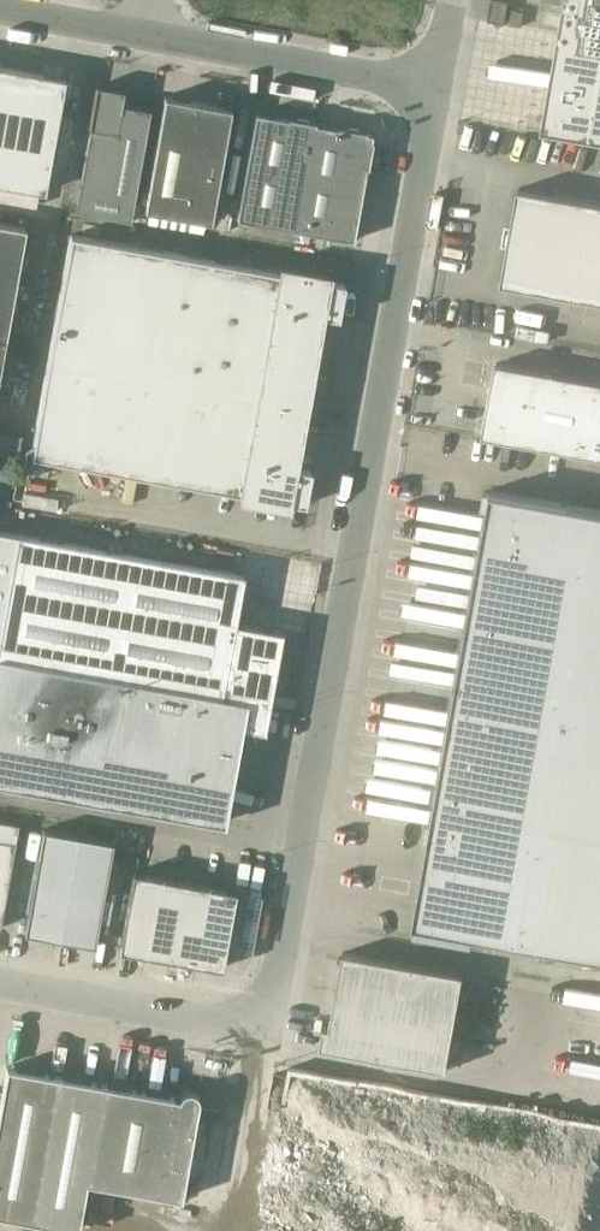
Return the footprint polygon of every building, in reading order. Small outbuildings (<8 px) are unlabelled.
[(505,23),(509,2),(499,0),(492,0),(488,20),(505,23)] [(560,32),(563,33),(547,123),(544,123),(543,125),(599,135),(599,0),(566,0),(560,32)] [(45,191),(65,77),(0,65),(0,183),(45,191)] [(122,103),(124,95),(124,93),(101,89),(94,127),(95,128),(80,210),(131,219),(151,108),(122,103)] [(165,95),(145,209),(211,221),(232,107),(165,95)] [(237,219),(296,229),(315,121),(289,116),(288,118),(256,112),(237,219)] [(315,121),(296,229),(354,240),(367,167),(368,167),(373,140),(372,140),(373,133),(366,132),(366,130),(339,125),(339,127),(316,123),(316,121),(315,121)] [(518,189),(501,284),(599,301),(599,203),(518,189)] [(6,338),(26,228),(0,223),(0,337),(6,338)] [(31,455),(305,505),(312,470),(282,464),(309,313),(339,318),(345,283),(71,234),(31,455)] [(496,363),(483,436),(599,456),(599,382),(496,363)] [(488,509),(450,725),(432,826),(426,825),(423,842),(429,843),(415,923),(599,956),(599,509),(492,490),(492,492),(485,491),(482,508),(488,509)] [(269,705),(283,631),(236,623),(244,574),(17,533),(0,530),(0,657),(269,705)] [(0,657),(0,783),(220,823),(238,726),(265,731),(269,705),(0,657)] [(1,927),(20,823),(0,820),(0,927),(1,927)] [(25,932),(95,945),(113,842),(43,829),(25,932)] [(133,872),(119,949),(223,968),(237,890),(133,872)] [(321,1047),(447,1070),(464,974),(344,952),(330,1027),(324,1026),(324,1028),(330,1029),(327,1046),(321,1045),(321,1047)] [(78,1229),(87,1181),(181,1198),(199,1101),(199,1099),(199,1097),(198,1095),(197,1094),(196,1092),(194,1091),(193,1090),(191,1090),(189,1090),(187,1090),(185,1091),(184,1091),(182,1092),(181,1094),(180,1096),(179,1097),(7,1066),(2,1091),(0,1091),(0,1215),(78,1229)]
